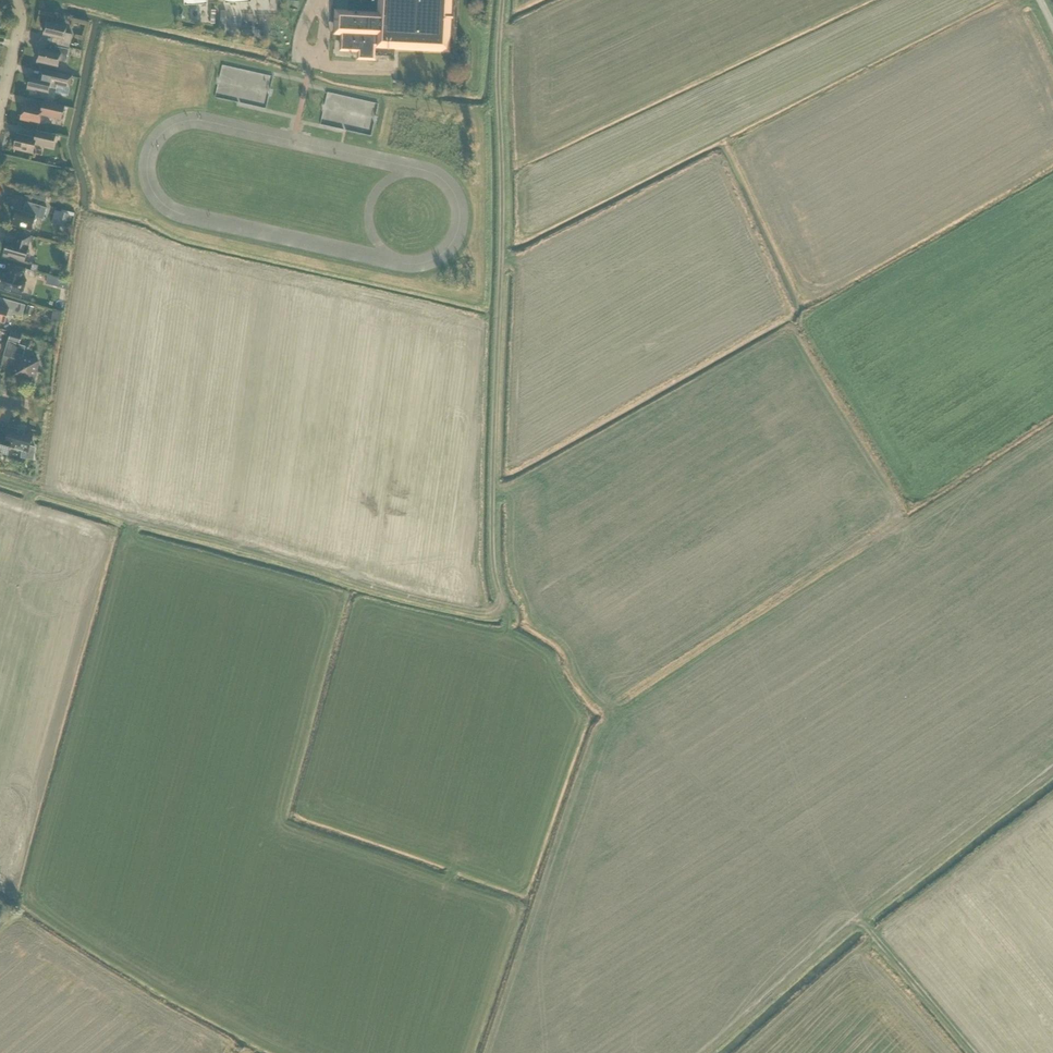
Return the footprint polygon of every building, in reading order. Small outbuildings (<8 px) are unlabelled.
[(346,23),(349,23),(349,32),(341,32),(341,50),(359,51),(358,58),(373,59),(373,55),(394,56),(394,46),(446,49),(447,30),(456,31),(458,0),(347,0),(346,23)] [(69,48),(72,35),(65,33),(67,26),(47,22),(43,35),(57,38),(56,44),(69,48)] [(66,62),(69,49),(55,46),(54,53),(40,49),(37,62),(57,67),(59,61),(66,62)] [(35,93),(38,97),(47,99),(49,87),(56,89),(57,85),(69,87),(72,76),(40,69),(38,77),(31,76),(28,89),(36,91),(35,93)] [(62,120),(65,106),(43,101),(41,108),(24,104),(21,119),(39,124),(41,116),(62,120)] [(52,148),(55,135),(37,131),(35,138),(17,134),(14,149),(33,153),(35,144),(52,148)] [(41,210),(42,206),(26,202),(23,213),(16,211),(12,225),(31,230),(35,217),(38,218),(41,210)] [(56,225),(65,228),(69,214),(60,211),(56,225)] [(28,247),(31,236),(18,233),(15,243),(8,241),(3,256),(24,262),(29,247),(28,247)] [(26,269),(11,265),(8,274),(0,272),(0,289),(22,295),(26,279),(23,278),(26,269)] [(69,281),(49,275),(46,284),(66,289),(69,281)] [(25,305),(11,300),(8,309),(0,306),(0,322),(4,323),(7,315),(12,316),(13,314),(22,317),(25,305)] [(32,316),(34,307),(28,305),(25,314),(32,316)] [(62,312),(53,310),(51,320),(60,322),(62,312)] [(0,330),(0,337),(7,338),(9,332),(0,330)] [(18,344),(21,335),(11,332),(8,339),(3,356),(17,360),(13,376),(24,379),(24,380),(34,383),(36,373),(35,373),(38,361),(23,357),(26,346),(18,344)] [(10,428),(7,437),(0,434),(0,452),(8,455),(10,447),(22,450),(21,457),(33,459),(35,447),(30,446),(33,434),(24,432),(25,429),(19,428),(19,430),(10,428)]
